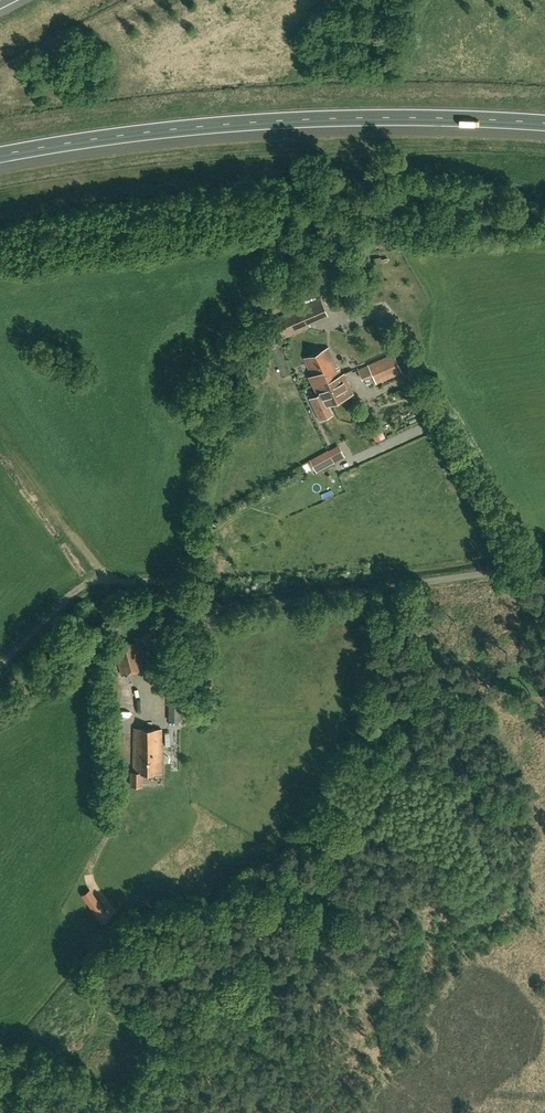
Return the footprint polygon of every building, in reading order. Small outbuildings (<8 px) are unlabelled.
[(302,306),(276,318),(284,338),(310,326),(309,324),(302,306)] [(312,375),(309,376),(313,384),(322,380),(323,383),(342,374),(329,347),(304,359),(312,375)] [(373,376),(376,383),(402,372),(394,353),(368,365),(369,365),(373,376)] [(373,376),(369,365),(358,369),(363,381),(373,376)] [(343,373),(342,374),(323,383),(322,380),(313,384),(319,396),(310,400),(320,420),(332,414),(328,406),(324,408),(324,406),(352,392),(343,373)] [(380,426),(371,430),(374,437),(383,432),(380,426)] [(326,451),(313,459),(319,469),(333,462),(326,451)] [(137,642),(115,648),(121,674),(144,668),(137,642)] [(183,678),(170,678),(170,720),(183,720),(183,678)] [(142,772),(161,773),(162,729),(135,728),(134,772),(132,772),(131,785),(142,785),(142,772)] [(109,918),(99,904),(91,910),(101,924),(109,918)]
